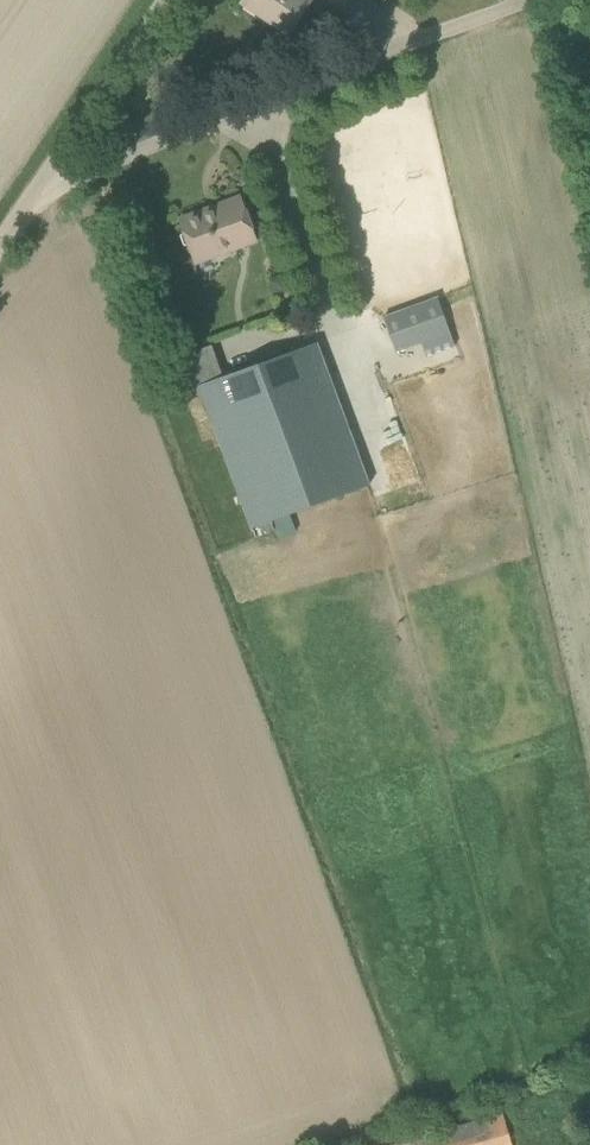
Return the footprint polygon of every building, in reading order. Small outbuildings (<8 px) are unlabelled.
[(243,3),(288,34),(311,0),(310,0),(244,0),(243,3)] [(180,219),(195,258),(233,244),(235,249),(256,241),(242,202),(209,214),(207,209),(180,219)] [(397,351),(450,332),(437,296),(384,315),(397,351)] [(200,385),(252,528),(370,485),(317,343),(200,385)] [(201,383),(225,375),(216,347),(192,354),(201,383)] [(504,1114),(398,1144),(513,1144),(504,1114)]
